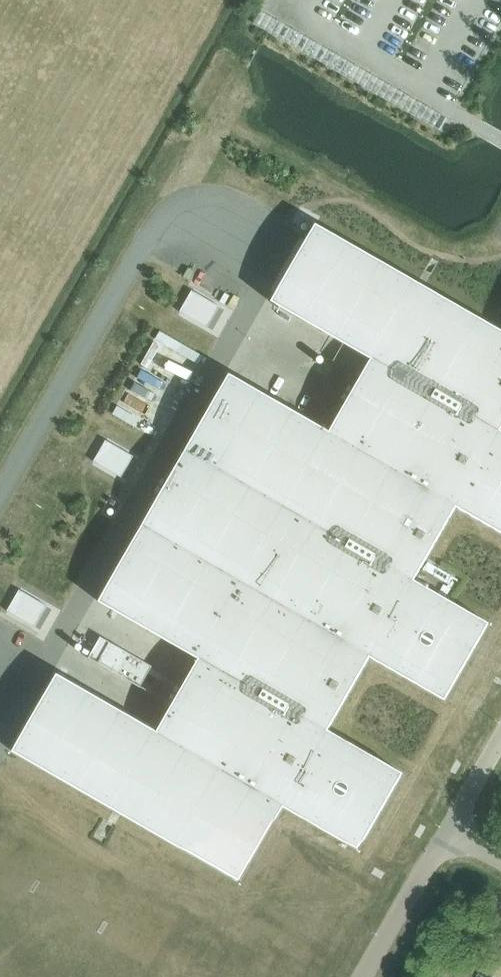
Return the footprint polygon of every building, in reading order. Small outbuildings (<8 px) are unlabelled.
[(274,35),(441,131),(448,118),(259,10),(252,23),(274,35)] [(314,224),(269,301),(369,359),(328,431),(228,374),(97,601),(197,658),(156,731),(56,673),(11,751),(238,881),(282,806),(357,850),(401,772),(327,729),(368,657),(443,700),(488,623),(413,579),(454,507),(500,534),(500,431),(499,430),(500,426),(500,331),(314,224)] [(218,306),(190,290),(178,311),(206,327),(218,306)] [(132,456),(104,440),(92,461),(120,477),(132,456)] [(59,484),(55,493),(73,501),(78,492),(59,484)] [(457,552),(472,527),(461,520),(446,545),(457,552)] [(46,605),(18,589),(6,610),(34,626),(46,605)] [(151,666),(99,636),(87,657),(139,687),(151,666)]
